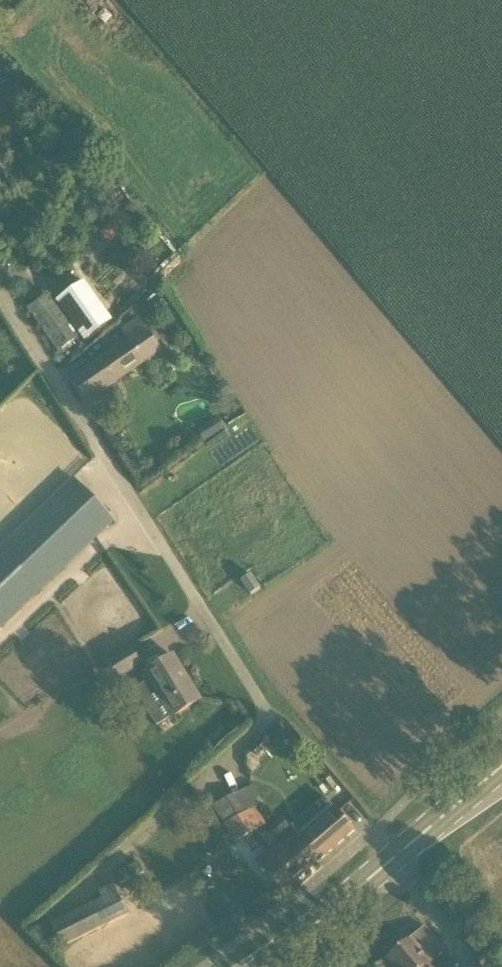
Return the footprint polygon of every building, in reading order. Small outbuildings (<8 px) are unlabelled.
[(100,233),(111,244),(132,222),(121,211),(100,233)] [(85,340),(112,320),(84,282),(57,302),(85,340)] [(48,296),(29,308),(57,351),(76,339),(48,296)] [(159,351),(138,320),(121,331),(127,340),(70,381),(85,403),(159,351)] [(208,426),(216,436),(224,430),(217,420),(208,426)] [(119,515),(79,474),(0,549),(0,629),(119,515)] [(252,596),(261,590),(252,575),(243,581),(252,596)] [(115,679),(139,664),(129,649),(105,664),(115,679)] [(144,673),(171,718),(200,700),(172,656),(144,673)] [(254,807),(225,824),(235,842),(265,824),(254,807)] [(294,829),(275,845),(284,856),(288,852),(299,865),(304,860),(304,858),(302,855),(305,852),(316,864),(355,830),(337,809),(303,839),(294,829)] [(284,891),(316,864),(305,852),(302,855),(304,858),(304,860),(299,865),(288,852),(284,856),(275,845),(258,861),(284,891)] [(113,875),(121,891),(145,879),(137,863),(113,875)] [(67,947),(128,917),(112,884),(102,889),(106,898),(51,926),(63,949),(67,947)] [(398,966),(434,966),(411,940),(390,957),(398,966)]
